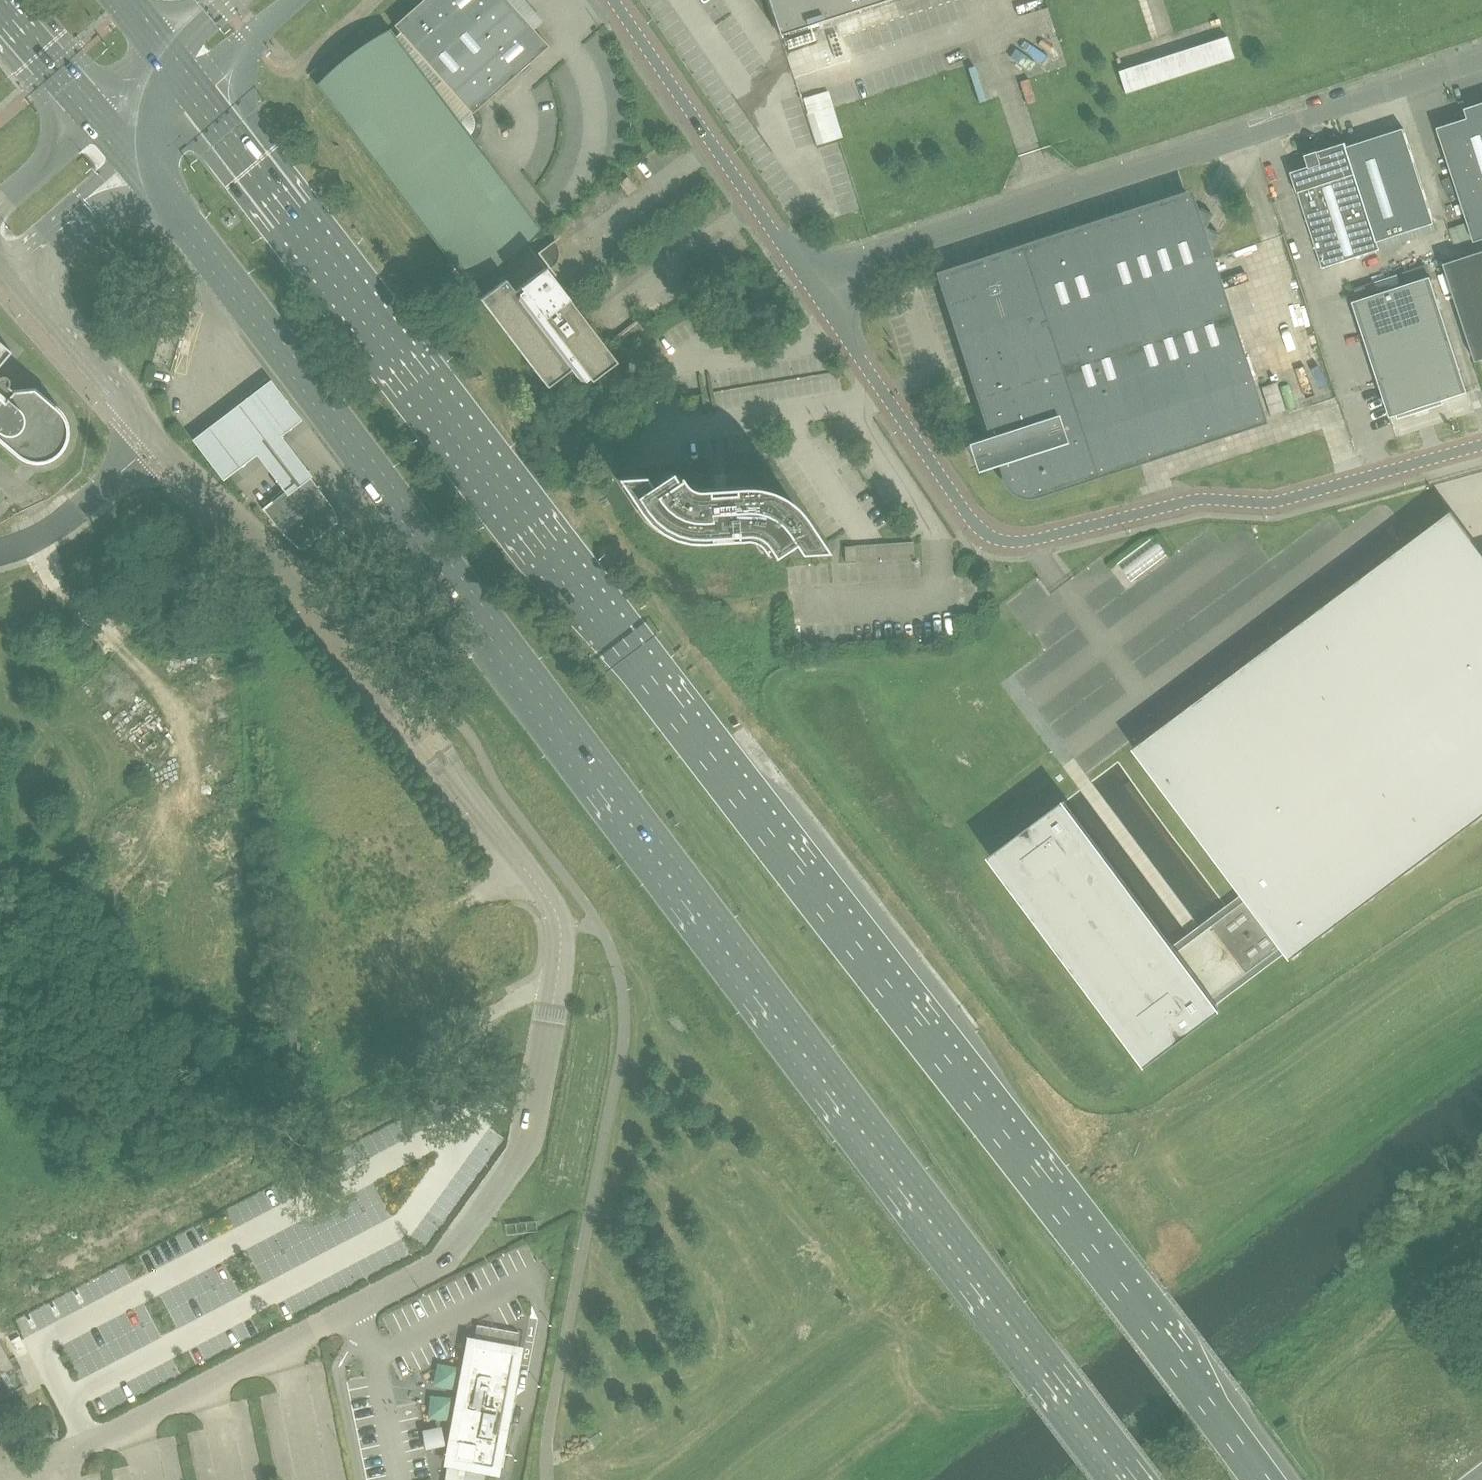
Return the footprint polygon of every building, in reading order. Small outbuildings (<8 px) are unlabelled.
[(394,25),(400,31),(393,37),(392,35),(321,89),(466,280),(469,278),(522,238),(537,227),(471,138),(473,136),(474,135),(475,133),(476,132),(477,130),(477,128),(478,127),(478,125),(478,123),(478,121),(478,120),(478,118),(477,116),(476,115),(476,113),(474,111),(548,45),(508,0),(422,0),(394,25)] [(779,34),(884,0),(768,0),(779,34)] [(1223,37),(1114,72),(1122,95),(1230,60),(1223,37)] [(1437,128),(1474,241),(1481,239),(1481,103),(1465,108),(1467,114),(1459,117),(1458,116),(1459,120),(1437,128)] [(1346,142),(1345,142),(1377,241),(1401,233),(1434,223),(1404,128),(1348,146),(1346,142)] [(1310,165),(1291,172),(1298,193),(1322,267),(1379,249),(1377,241),(1345,142),(1317,152),(1307,155),(1310,165)] [(627,176),(619,182),(628,194),(636,187),(627,176)] [(1187,193),(939,274),(993,439),(996,438),(1009,479),(1012,485),(1018,489),(1025,491),(1032,491),(1094,471),(1095,474),(1261,420),(1209,260),(1207,255),(1217,235),(1204,228),(1211,215),(1198,209),(1195,216),(1187,193)] [(615,361),(544,266),(541,268),(533,258),(536,256),(522,238),(469,278),(482,295),(479,297),(546,386),(569,368),(578,379),(583,380),(587,377),(590,380),(615,361)] [(1432,241),(1418,246),(1423,260),(1437,254),(1432,241)] [(1476,362),(1481,360),(1481,251),(1444,264),(1476,362)] [(1430,276),(1353,301),(1379,382),(1390,417),(1468,392),(1430,276)] [(736,337),(737,340),(738,349),(753,346),(750,335),(736,337)] [(8,346),(4,343),(0,340),(0,364),(5,359),(4,358),(8,354),(8,355),(12,350),(8,346)] [(8,442),(8,443),(9,444),(9,443),(19,452),(20,453),(20,452),(24,455),(28,457),(33,458),(33,459),(34,459),(34,458),(39,459),(43,458),(48,457),(48,458),(49,457),(53,455),(57,452),(60,449),(61,449),(61,448),(63,444),(65,440),(67,435),(67,434),(67,429),(67,425),(66,420),(66,419),(65,419),(63,415),(60,411),(57,408),(58,408),(57,407),(56,407),(46,399),(46,398),(45,398),(35,390),(35,389),(34,389),(15,391),(15,390),(9,385),(10,383),(11,380),(10,378),(8,376),(6,375),(4,374),(1,375),(0,376),(0,435),(8,442)] [(257,455),(267,470),(292,451),(281,436),(301,420),(269,378),(191,440),(222,481),(257,455)] [(307,473),(292,451),(267,470),(284,491),(307,473)] [(748,485),(741,485),(727,485),(728,487),(730,487),(730,491),(706,492),(706,489),(708,489),(708,487),(696,487),(694,487),(691,487),(689,486),(686,485),(684,483),(682,482),(680,480),(679,478),(678,475),(677,474),(675,475),(676,477),(674,478),(669,470),(648,483),(642,474),(615,476),(638,511),(641,515),(644,519),(647,522),(651,525),(655,528),(659,531),(663,533),(667,535),(672,537),(676,538),(681,539),(685,540),(690,541),(695,541),(700,541),(712,540),(712,538),(709,538),(709,535),(733,534),(733,536),(731,537),(731,539),(743,538),(744,538),(746,538),(749,539),(751,540),(753,541),(755,542),(757,544),(758,546),(760,548),(762,551),(764,550),(762,548),(765,547),(771,555),(786,545),(791,542),(797,551),(825,549),(801,514),(798,510),(795,507),(792,504),(788,500),(784,497),(780,495),(776,493),(772,491),(767,489),(763,487),(758,486),(753,485),(748,485)] [(307,473),(284,491),(262,507),(276,526),(300,549),(336,523),(338,519),(331,505),(307,473)] [(1452,511),(1139,744),(1252,895),(1105,1004),(1101,999),(1098,1001),(1142,1060),(1145,1058),(1141,1052),(1288,943),(1296,955),(1481,816),(1481,551),(1452,511)] [(1147,1066),(1223,1010),(1066,800),(990,856),(1098,1001),(1142,1060),(1147,1066)] [(284,1050),(294,1048),(291,1027),(281,1029),(284,1050)] [(339,1323),(321,1333),(328,1345),(346,1335),(339,1323)] [(25,1384),(10,1358),(0,1339),(0,1398),(25,1384)] [(451,1459),(493,1467),(512,1364),(470,1357),(451,1459)] [(486,1473),(447,1466),(445,1479),(484,1479),(486,1473)]
